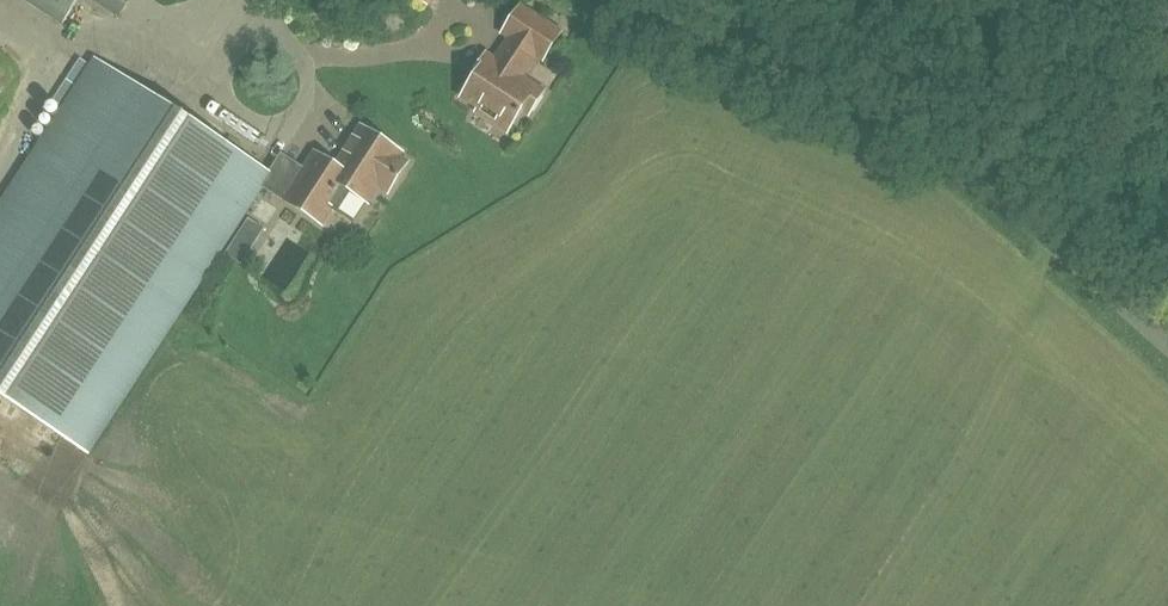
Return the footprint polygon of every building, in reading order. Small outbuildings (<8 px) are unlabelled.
[(63,23),(78,0),(27,0),(63,23)] [(120,15),(130,0),(97,0),(120,15)] [(485,63),(463,96),(480,107),(477,112),(495,123),(506,107),(516,114),(514,117),(516,118),(522,109),(526,111),(531,110),(541,95),(541,89),(536,87),(537,86),(522,77),(536,55),(543,59),(561,32),(521,6),(503,34),(510,38),(496,60),(488,55),(484,62),(485,63)] [(1159,53),(1167,58),(1167,38),(1159,53)] [(270,173),(97,60),(0,207),(0,396),(87,453),(270,173)] [(328,166),(330,163),(314,153),(284,199),(322,224),(333,208),(327,204),(336,190),(342,194),(346,188),(368,202),(379,186),(383,188),(392,186),(404,169),(402,159),(398,157),(400,152),(362,127),(354,138),(356,139),(348,152),(346,151),(334,170),(328,166)] [(252,248),(236,237),(225,254),(242,265),(252,248)]
